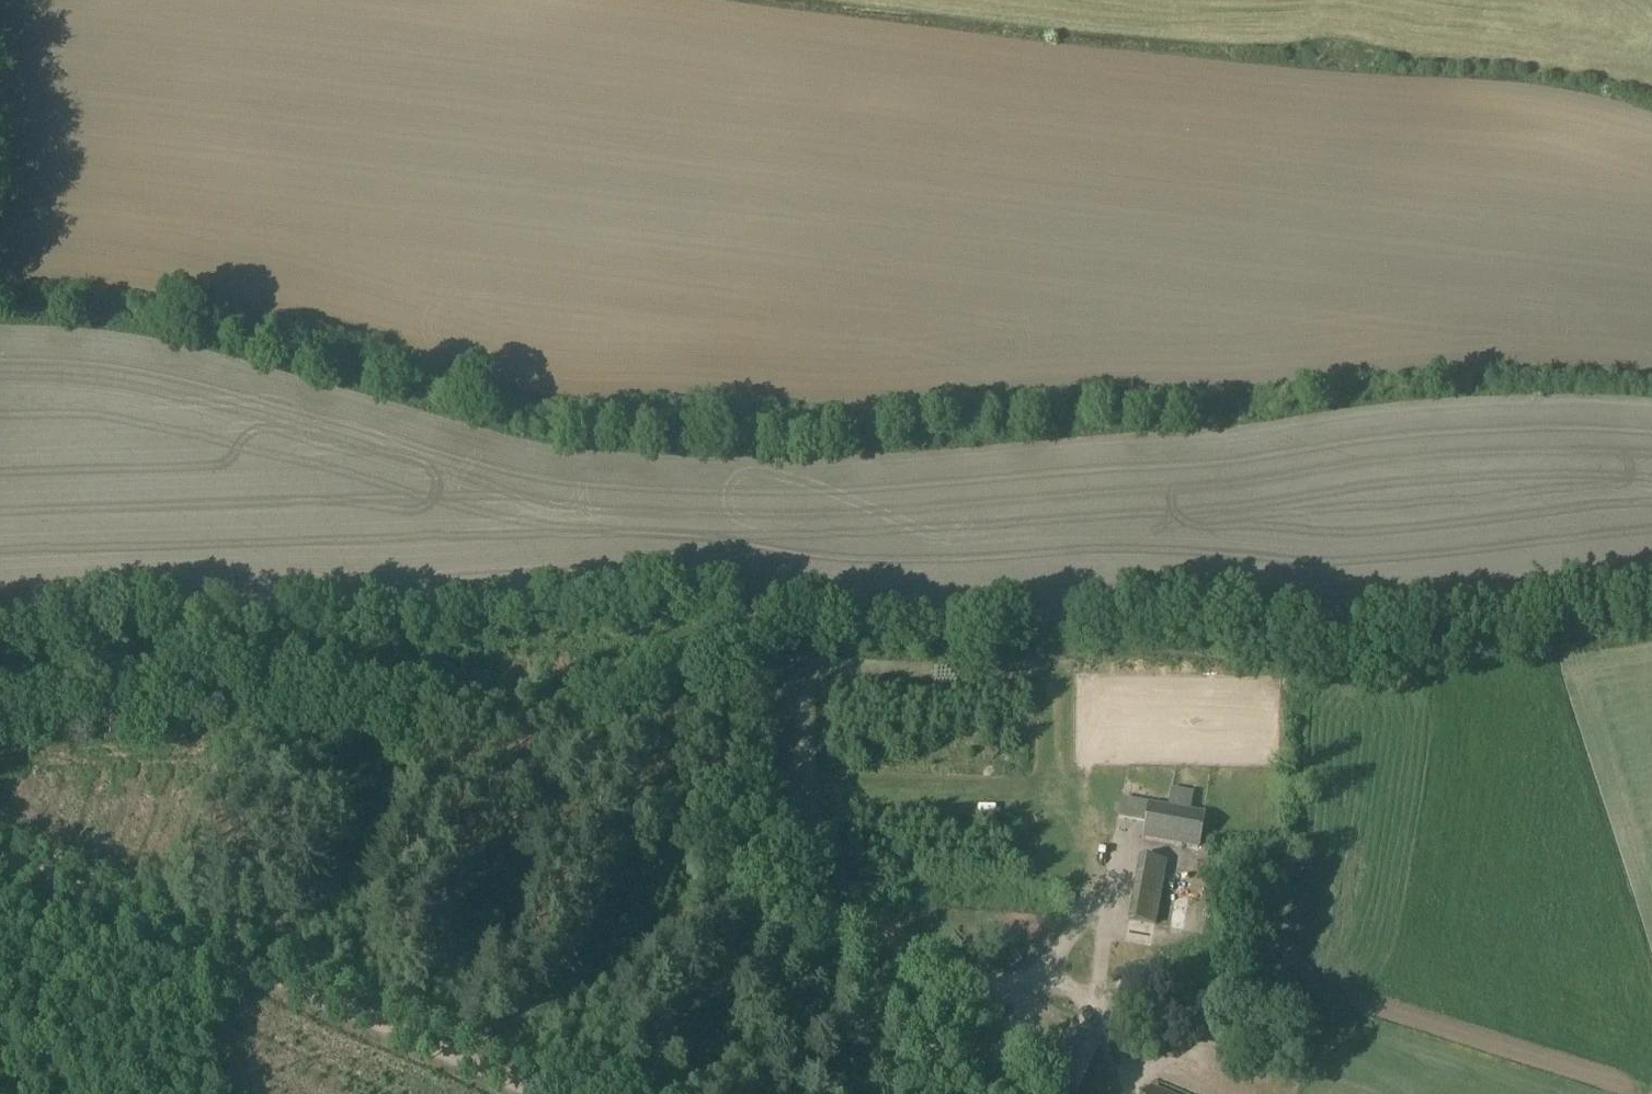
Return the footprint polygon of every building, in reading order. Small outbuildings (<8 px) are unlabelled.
[(1140,840),(1189,849),(1199,851),(1206,812),(1191,810),(1194,791),(1170,787),(1167,805),(1121,797),(1118,816),(1144,820),(1140,840)] [(1209,863),(1142,851),(1120,964),(1189,976),(1209,863)]
